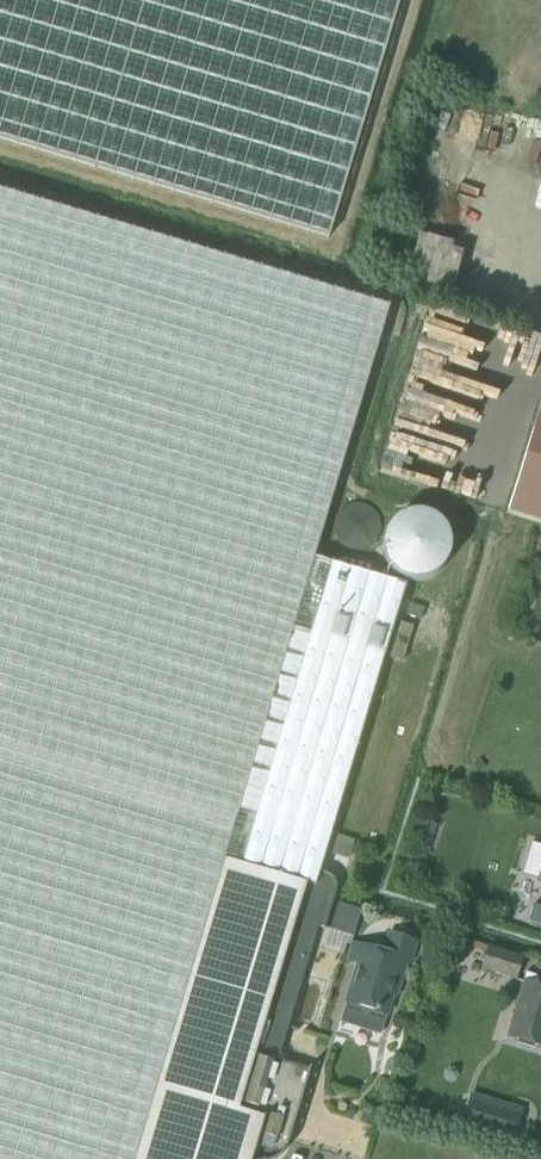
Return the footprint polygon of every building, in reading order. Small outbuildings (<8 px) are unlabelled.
[(328,236),(399,0),(0,0),(0,138),(328,236)] [(313,558),(335,486),(389,307),(358,298),(0,191),(0,1158),(134,1158),(313,558)] [(507,512),(540,523),(540,401),(507,512)] [(288,1142),(310,1066),(279,1057),(318,928),(324,930),(335,893),(324,873),(319,872),(329,838),(405,586),(313,558),(134,1158),(260,1158),(288,1142)] [(388,657),(402,661),(413,626),(399,622),(388,657)] [(533,903),(527,922),(540,926),(540,906),(533,903)] [(330,929),(353,935),(359,912),(337,906),(330,929)] [(386,1017),(403,961),(410,963),(417,942),(388,934),(382,955),(352,946),(347,962),(358,966),(346,1005),(386,1017)] [(515,980),(522,957),(488,946),(481,969),(515,980)] [(524,985),(508,1036),(540,1045),(540,990),(524,985)]
